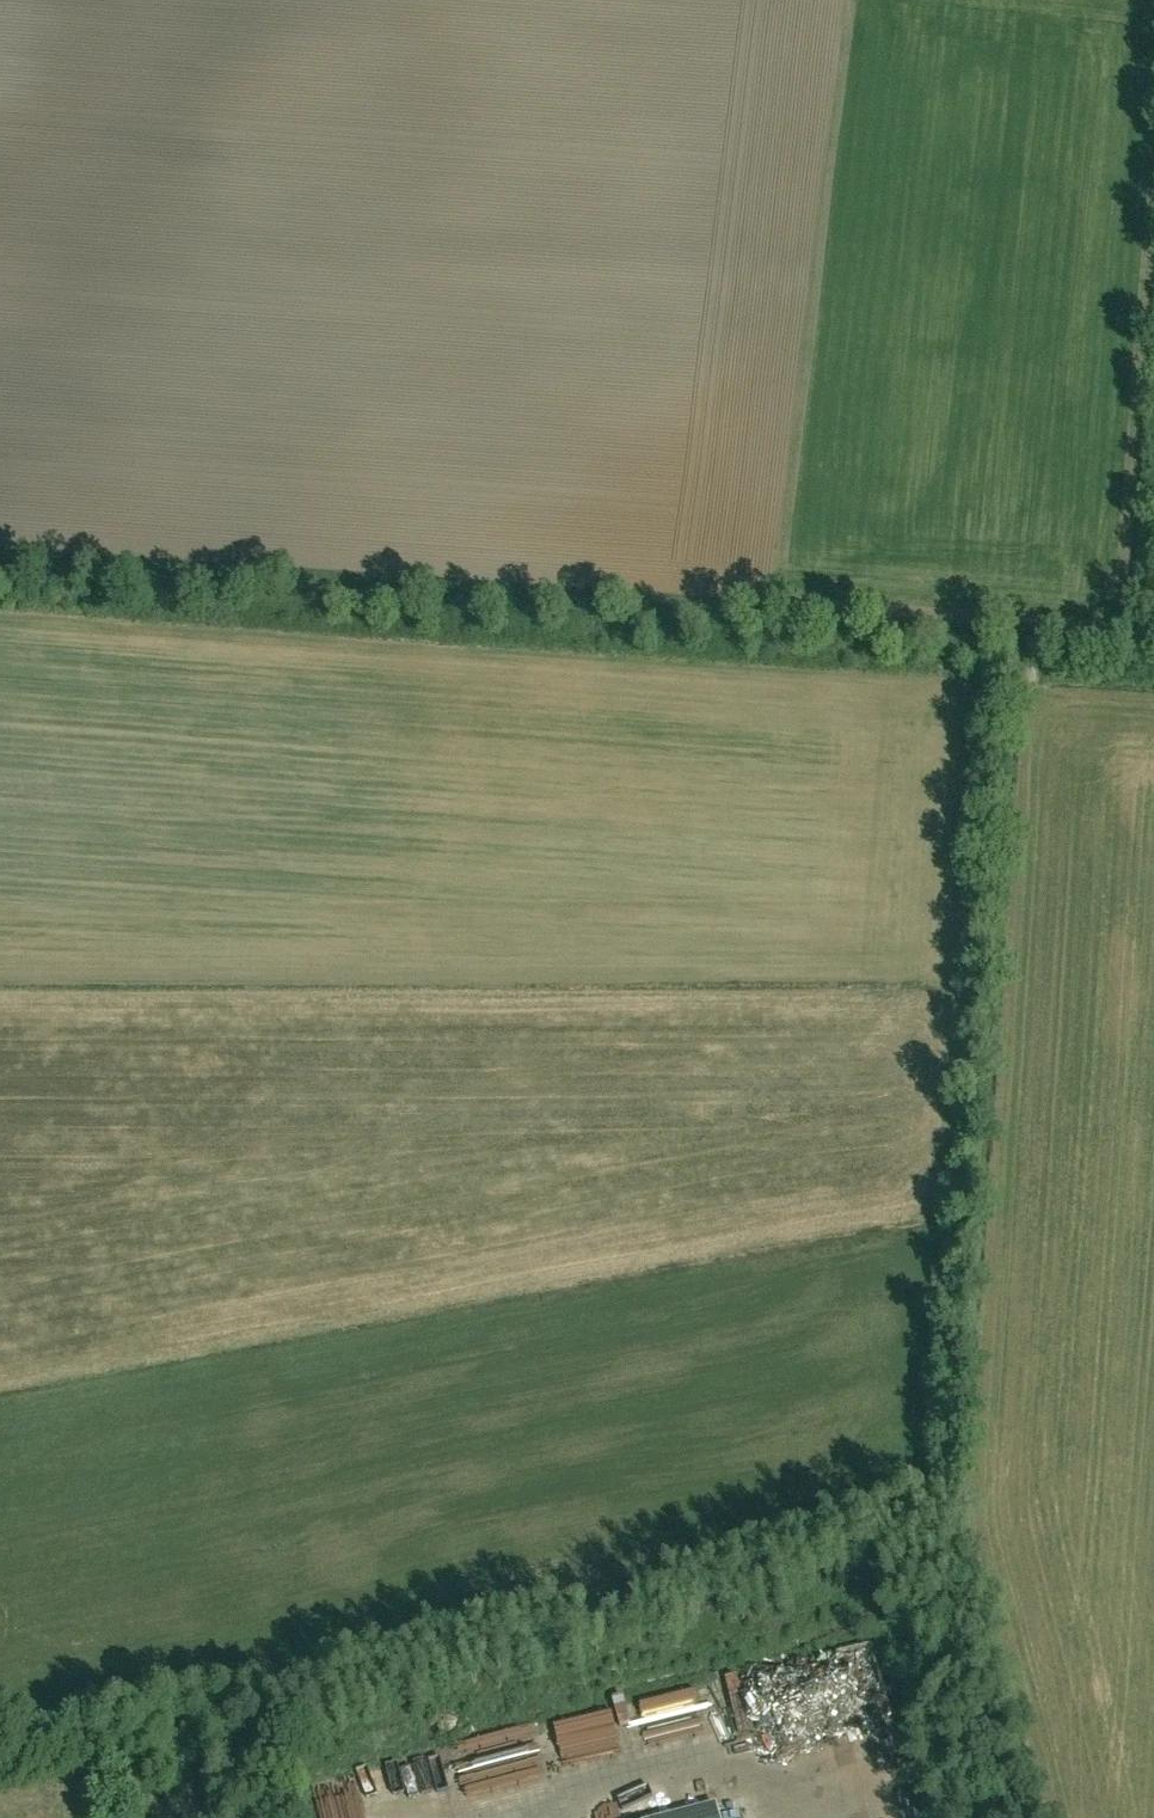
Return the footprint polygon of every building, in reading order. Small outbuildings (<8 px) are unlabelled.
[(539,1764),(540,1786),(567,1785),(566,1763),(539,1764)] [(665,1817),(719,1817),(715,1805),(665,1817)]
